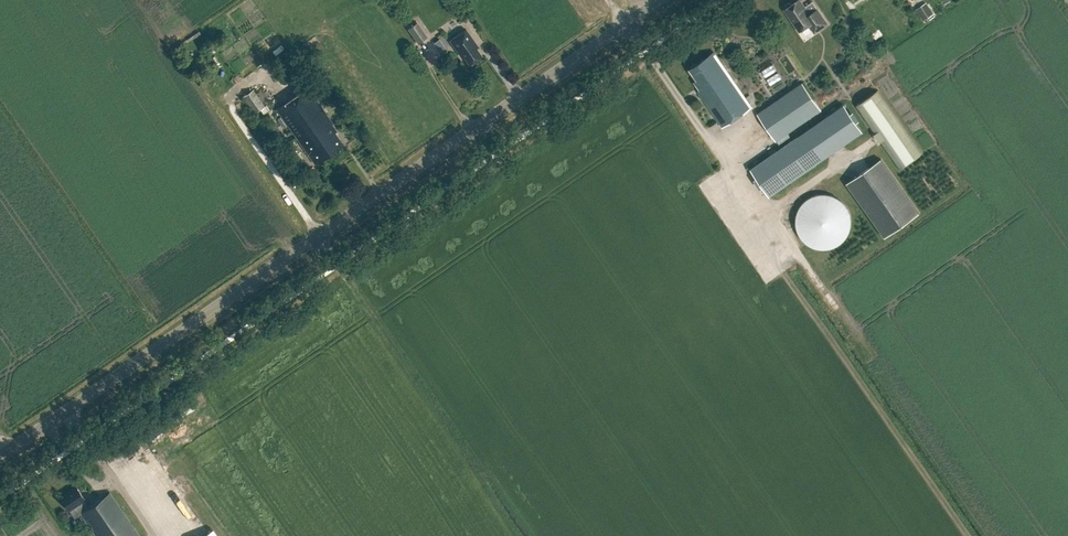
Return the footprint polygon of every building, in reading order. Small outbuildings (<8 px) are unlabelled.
[(784,9),(799,31),(811,23),(816,32),(828,24),(818,9),(810,14),(801,0),(798,0),(792,4),(789,3),(786,5),(786,8),(784,9)] [(915,9),(923,20),(927,17),(928,19),(935,15),(926,2),(915,9)] [(417,23),(408,29),(418,43),(427,37),(417,23)] [(462,54),(469,64),(482,56),(476,48),(478,46),(466,29),(450,41),(460,55),(462,54)] [(697,80),(694,82),(700,90),(698,92),(722,127),(752,107),(714,52),(697,64),(695,64),(691,66),(690,68),(690,69),(697,80)] [(758,66),(760,72),(772,68),(770,62),(758,66)] [(757,114),(776,141),(821,110),(802,83),(757,114)] [(333,123),(307,87),(276,109),(314,164),(343,144),(335,132),(337,131),(332,124),(333,123)] [(254,113),(264,106),(253,90),(243,96),(254,113)] [(880,142),(899,170),(923,153),(878,90),(855,106),(874,134),(880,142)] [(844,104),(750,169),(769,196),(863,131),(844,104)] [(919,213),(881,159),(846,183),(885,237),(919,213)] [(839,244),(840,243),(841,242),(843,241),(844,240),(844,239),(846,238),(846,236),(847,235),(848,234),(848,232),(849,231),(850,230),(850,228),(850,227),(851,225),(851,224),(851,222),(851,221),(851,219),(851,217),(850,216),(850,215),(850,213),(849,212),(849,210),(848,209),(847,208),(846,206),(846,205),(845,204),(844,203),(843,202),(842,201),(840,199),(839,199),(838,198),(837,197),(835,196),(834,196),(833,195),(831,195),(829,194),(828,194),(827,194),(825,194),(824,193),(822,193),(820,194),(819,194),(817,194),(816,195),(814,195),(813,195),(812,196),(810,197),(809,197),(808,198),(806,199),(805,200),(804,201),(803,202),(802,203),(801,205),(800,206),(799,207),(799,208),(798,210),(797,211),(797,213),(796,214),(796,216),(796,217),(796,219),(796,220),(796,222),(796,223),(796,225),(796,226),(796,228),(797,229),(797,231),(798,232),(799,234),(799,235),(800,236),(801,238),(802,239),(803,240),(804,241),(805,242),(806,243),(808,244),(809,245),(810,245),(812,246),(813,247),(814,247),(816,248),(817,248),(819,248),(820,249),(822,249),(823,249),(825,249),(826,249),(828,248),(829,248),(831,248),(832,247),(834,247),(835,246),(836,246),(838,245),(839,244)] [(96,535),(140,535),(109,492),(88,507),(83,500),(85,498),(76,486),(60,497),(69,510),(69,509),(75,517),(80,513),(96,535)]
